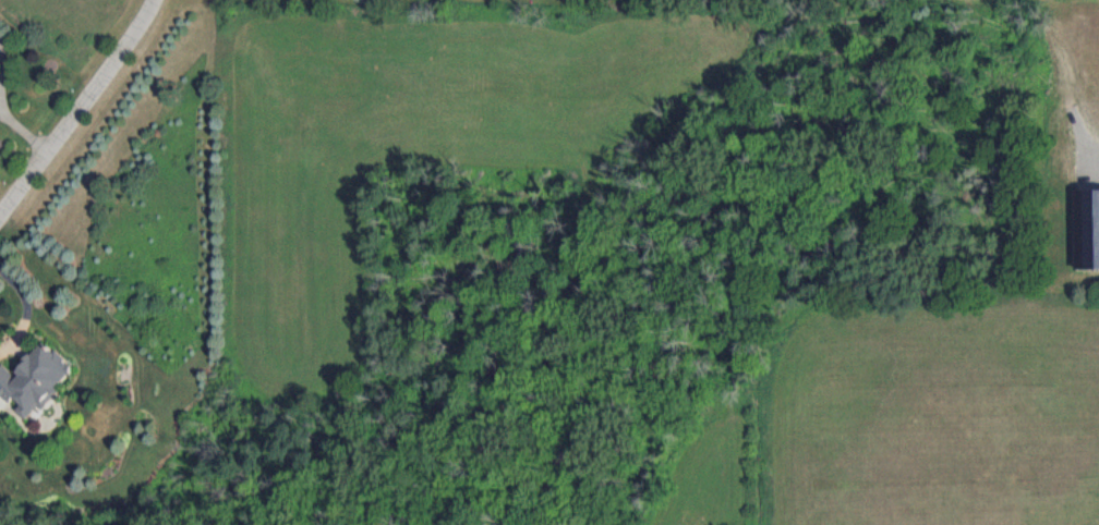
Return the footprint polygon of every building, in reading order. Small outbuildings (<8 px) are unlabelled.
[(46,343),(14,373),(6,365),(0,370),(0,392),(26,420),(75,374),(46,343)]
